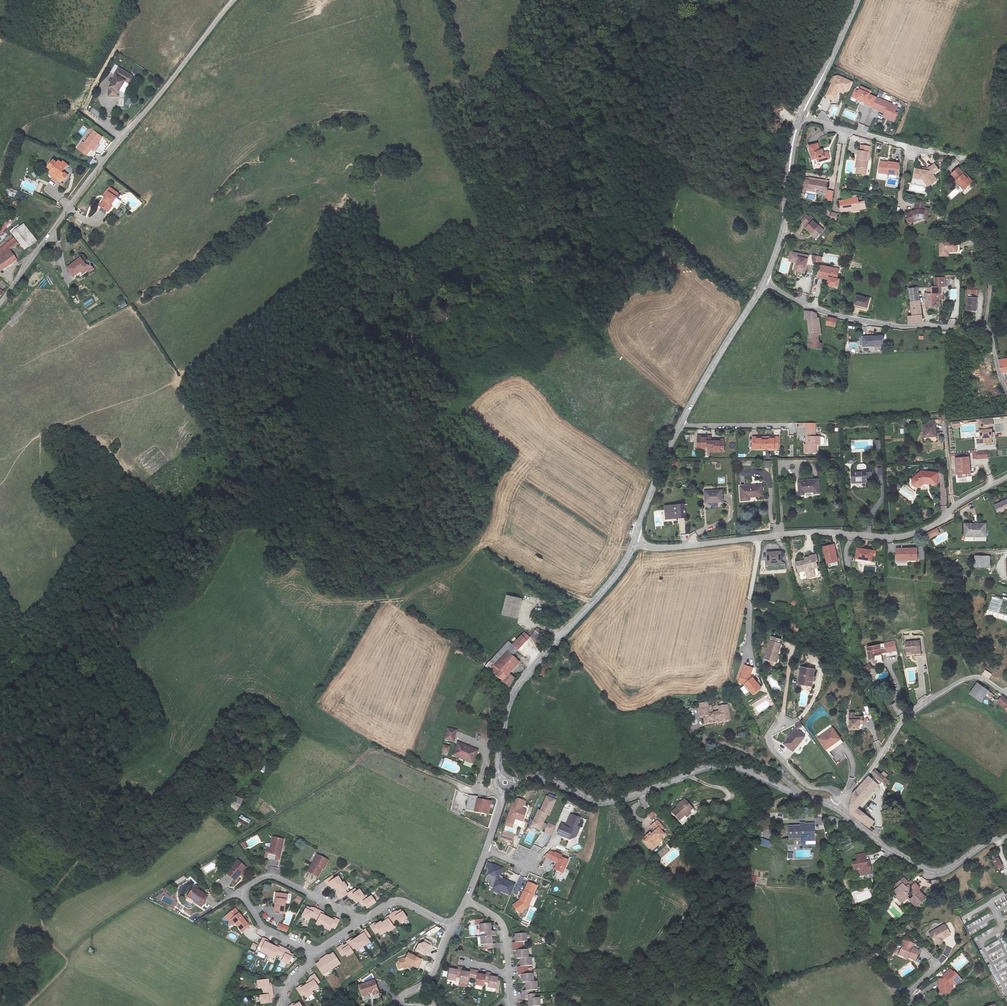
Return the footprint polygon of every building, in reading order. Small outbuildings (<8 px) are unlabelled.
[(119,67),(106,93),(117,98),(121,91),(125,93),(134,75),(119,67)] [(834,76),(825,97),(836,102),(840,92),(848,95),(854,81),(839,75),(834,76)] [(149,87),(136,78),(132,85),(134,86),(126,98),(125,106),(135,106),(135,103),(142,91),(145,93),(148,92),(150,90),(149,87)] [(855,88),(851,97),(866,102),(865,105),(872,107),(877,97),(870,94),(872,91),(861,86),(860,90),(855,88)] [(884,114),(883,117),(894,122),(899,112),(896,111),(898,105),(877,96),(877,97),(872,107),(872,109),(884,114)] [(818,108),(826,112),(832,102),(823,97),(818,108)] [(828,114),(835,119),(841,109),(833,104),(828,114)] [(819,119),(826,121),(828,113),(820,111),(819,119)] [(867,133),(869,127),(859,124),(857,130),(867,133)] [(89,155),(98,143),(91,137),(81,148),(79,147),(77,151),(74,154),(81,160),(84,157),(87,153),(89,155)] [(817,144),(809,146),(812,160),(816,159),(817,163),(829,160),(827,152),(823,153),(822,150),(818,151),(817,144)] [(867,151),(857,149),(855,157),(858,158),(856,172),(866,173),(868,159),(866,158),(867,151)] [(91,156),(88,162),(94,166),(97,160),(91,156)] [(885,161),(880,160),(878,172),(896,175),(898,163),(889,161),(889,163),(885,162),(885,161)] [(50,164),(44,172),(48,175),(46,178),(53,184),(54,182),(57,184),(58,183),(61,185),(66,180),(60,175),(64,169),(61,166),(59,168),(56,165),(54,167),(50,164)] [(927,170),(916,168),(915,178),(920,179),(920,178),(923,178),(925,181),(927,180),(931,185),(937,180),(933,173),(939,169),(935,164),(927,168),(927,170)] [(972,182),(958,169),(952,175),(957,180),(956,182),(960,186),(962,185),(965,189),(972,182)] [(808,177),(805,188),(814,190),(814,188),(824,190),(826,181),(808,177)] [(5,192),(14,197),(17,192),(8,188),(5,192)] [(947,196),(952,200),(960,192),(956,188),(947,196)] [(117,196),(108,189),(102,197),(104,199),(98,207),(107,214),(111,207),(109,206),(117,196)] [(827,189),(825,200),(832,201),(834,191),(827,189)] [(16,198),(26,201),(28,195),(17,193),(16,198)] [(857,199),(841,202),(843,212),(860,210),(857,199)] [(926,204),(916,202),(915,210),(917,211),(908,217),(913,223),(916,223),(919,221),(918,220),(922,217),(924,219),(928,219),(929,210),(925,210),(926,204)] [(837,220),(838,213),(827,211),(825,218),(837,220)] [(813,217),(809,214),(802,223),(805,226),(803,227),(816,238),(823,229),(811,219),(813,217)] [(9,217),(0,228),(0,236),(13,220),(9,217)] [(24,256),(36,247),(22,230),(11,239),(24,256)] [(948,256),(948,252),(947,249),(957,249),(957,241),(939,241),(939,256),(948,256)] [(0,278),(16,266),(8,257),(17,250),(15,247),(0,259),(0,278)] [(804,273),(807,255),(791,252),(789,261),(794,262),(792,270),(804,273)] [(813,255),(811,262),(821,265),(823,257),(813,255)] [(839,270),(821,267),(818,278),(831,281),(830,286),(838,287),(839,280),(837,280),(839,270)] [(76,285),(87,278),(81,270),(71,277),(76,285)] [(936,287),(933,287),(933,306),(939,306),(939,294),(941,294),(941,287),(945,287),(944,278),(936,278),(936,287)] [(908,289),(910,302),(919,301),(918,288),(908,289)] [(978,290),(967,289),(966,297),(977,298),(978,290)] [(90,296),(81,302),(85,308),(94,302),(90,296)] [(868,298),(856,296),(854,304),(866,307),(868,298)] [(976,301),(966,300),(965,314),(975,314),(976,301)] [(919,301),(910,302),(911,307),(913,317),(909,318),(911,324),(921,323),(922,323),(922,319),(924,319),(923,312),(921,313),(919,301)] [(804,311),(804,320),(807,320),(809,335),(807,335),(808,347),(820,349),(821,345),(817,345),(817,335),(820,335),(819,318),(816,318),(816,314),(810,311),(804,311)] [(836,320),(827,319),(826,326),(835,327),(836,320)] [(884,347),(884,336),(863,337),(864,348),(884,347)] [(999,360),(1000,370),(1001,373),(1005,372),(1005,370),(1006,370),(1006,359),(999,360)] [(993,360),(983,363),(985,374),(982,374),(982,378),(990,375),(997,373),(996,370),(993,360)] [(991,417),(979,419),(981,437),(977,438),(977,444),(993,443),(992,437),(993,436),(992,431),(991,417)] [(935,438),(934,424),(921,425),(922,439),(935,438)] [(810,443),(806,443),(805,443),(805,451),(815,451),(815,443),(820,443),(820,436),(815,436),(815,428),(807,428),(807,435),(810,436),(810,443)] [(696,437),(696,445),(700,445),(700,449),(708,448),(713,448),(713,452),(721,452),(721,440),(709,440),(709,437),(696,437)] [(761,437),(752,437),(752,445),(756,446),(756,449),(774,449),(774,445),(778,445),(778,437),(769,437),(769,438),(761,438),(761,437)] [(848,458),(848,451),(844,451),(845,464),(856,463),(855,457),(848,458)] [(988,451),(977,452),(978,460),(989,459),(988,451)] [(969,467),(970,467),(969,459),(955,461),(956,475),(969,474),(969,467)] [(872,470),(852,471),(853,484),(867,483),(867,479),(872,478),(872,470)] [(937,485),(938,474),(921,472),(911,481),(912,484),(912,487),(914,488),(918,489),(925,484),(937,485)] [(798,481),(799,495),(805,495),(805,492),(814,492),(815,494),(820,493),(819,480),(798,481)] [(739,487),(740,501),(750,500),(749,497),(761,496),(761,485),(739,487)] [(723,503),(722,491),(706,492),(707,504),(723,503)] [(1006,505),(991,510),(994,518),(1006,513),(1006,507),(1006,505)] [(680,510),(659,511),(660,521),(670,521),(670,523),(680,522),(680,510)] [(937,527),(926,533),(930,539),(941,533),(937,527)] [(973,529),(963,530),(963,542),(972,542),(972,543),(984,543),(984,532),(973,532),(973,529)] [(834,543),(822,546),(827,564),(839,561),(834,543)] [(917,549),(902,552),(902,555),(898,556),(900,565),(920,560),(917,549)] [(871,553),(856,551),(854,560),(870,563),(871,553)] [(778,555),(764,557),(765,567),(762,567),(763,574),(783,573),(783,569),(782,568),(781,567),(779,566),(778,555)] [(804,567),(794,568),(796,578),(803,577),(803,573),(809,573),(810,576),(815,575),(814,568),(816,568),(814,561),(808,562),(808,564),(803,565),(804,567)] [(988,573),(989,564),(974,562),(973,572),(988,573)] [(1006,621),(1006,619),(1006,614),(998,612),(999,605),(1002,606),(1002,608),(1005,609),(1006,604),(1002,603),(1002,601),(992,598),(987,616),(1006,621)] [(508,623),(508,605),(493,605),(493,623),(508,623)] [(494,667),(490,672),(509,689),(513,682),(508,678),(520,664),(515,660),(513,662),(508,658),(524,640),(521,637),(513,647),(509,651),(494,667)] [(893,642),(885,644),(887,653),(895,651),(893,642)] [(494,667),(509,651),(513,647),(508,643),(490,663),(494,667)] [(774,644),(767,643),(763,667),(777,670),(779,662),(775,661),(777,649),(774,648),(774,644)] [(882,645),(864,649),(867,662),(873,660),(873,663),(877,663),(878,665),(883,664),(880,655),(884,654),(882,645)] [(918,646),(904,648),(906,660),(911,659),(912,663),(921,661),(918,646)] [(544,677),(551,667),(546,663),(539,674),(544,677)] [(870,663),(864,667),(867,672),(873,669),(870,663)] [(745,667),(738,682),(746,686),(752,698),(760,693),(753,681),(751,680),(754,670),(745,667)] [(814,672),(801,670),(798,687),(811,689),(814,672)] [(988,691),(977,683),(970,693),(981,702),(988,691)] [(986,696),(992,699),(995,695),(989,691),(986,696)] [(706,710),(694,714),(696,722),(703,720),(703,723),(701,724),(702,728),(710,727),(709,724),(719,721),(720,724),(727,722),(722,708),(714,710),(715,715),(708,716),(706,710)] [(848,732),(857,733),(858,727),(862,727),(862,721),(855,721),(855,717),(848,717),(848,732)] [(456,732),(447,730),(445,741),(453,743),(456,732)] [(795,730),(782,742),(792,751),(799,744),(798,743),(803,738),(795,730)] [(830,730),(816,740),(823,751),(838,741),(830,730)] [(838,741),(823,751),(826,755),(840,744),(838,741)] [(476,752),(457,743),(452,755),(472,763),(476,752)] [(441,751),(448,753),(450,746),(443,744),(441,751)] [(879,777),(873,772),(871,774),(872,779),(879,785),(881,783),(885,787),(887,784),(883,780),(884,778),(881,774),(879,777)] [(859,825),(864,818),(855,811),(876,788),(867,780),(861,786),(856,791),(850,798),(848,813),(849,817),(859,825)] [(474,812),(476,801),(477,798),(468,795),(465,809),(474,812)] [(235,797),(233,804),(241,806),(242,799),(235,797)] [(677,808),(672,813),(680,821),(692,809),(684,800),(676,807),(677,808)] [(490,804),(476,801),(474,812),(486,815),(490,804)] [(552,805),(544,801),(538,815),(535,814),(530,826),(538,830),(538,832),(542,834),(541,836),(548,839),(552,831),(545,827),(544,829),(540,826),(544,818),(546,819),(552,805)] [(519,811),(520,811),(522,807),(515,804),(509,807),(503,827),(509,829),(511,823),(519,826),(523,815),(516,813),(517,811),(519,811)] [(651,821),(657,816),(653,810),(647,815),(651,821)] [(241,815),(239,818),(248,824),(250,821),(241,815)] [(872,825),(864,818),(859,825),(867,831),(872,825)] [(577,824),(569,820),(562,832),(559,830),(555,839),(566,845),(572,842),(577,834),(574,832),(577,824)] [(245,832),(248,826),(239,821),(236,826),(245,832)] [(650,833),(646,836),(648,838),(645,841),(648,846),(651,844),(653,846),(655,848),(659,844),(657,843),(656,841),(660,838),(664,835),(660,830),(663,828),(657,821),(651,826),(655,831),(652,834),(650,833)] [(804,836),(804,841),(814,840),(813,823),(801,824),(801,828),(799,828),(799,826),(787,827),(788,839),(800,839),(800,836),(804,836)] [(538,830),(530,826),(528,830),(541,836),(542,834),(538,832),(538,830)] [(759,845),(769,848),(771,842),(761,839),(759,845)] [(274,864),(277,844),(268,842),(266,854),(262,853),(260,862),(274,864)] [(512,856),(516,850),(510,846),(506,853),(512,856)] [(662,857),(665,854),(669,850),(666,846),(659,853),(662,857)] [(865,865),(864,856),(855,857),(855,864),(851,864),(852,873),(857,872),(858,878),(867,877),(867,873),(870,872),(869,865),(865,865)] [(998,856),(992,860),(997,870),(1004,867),(998,856)] [(558,860),(552,857),(548,865),(554,867),(551,874),(559,878),(564,865),(557,862),(558,860)] [(321,863),(312,858),(307,867),(306,866),(301,874),(311,879),(315,871),(316,871),(321,863)] [(245,869),(237,862),(226,874),(233,880),(238,875),(238,876),(245,869)] [(269,874),(279,875),(280,868),(270,867),(269,874)] [(498,873),(488,869),(484,879),(491,882),(492,884),(489,892),(502,898),(507,888),(498,884),(495,883),(495,880),(498,873)] [(331,889),(338,883),(334,878),(331,880),(328,876),(320,881),(324,886),(326,884),(330,890),(331,889)] [(491,882),(484,879),(481,885),(486,887),(485,891),(489,892),(492,884),(491,882)] [(897,887),(893,891),(897,896),(893,899),(899,906),(906,900),(914,909),(924,900),(917,892),(919,890),(914,885),(912,886),(909,883),(907,884),(902,879),(896,886),(897,887)] [(339,882),(338,883),(331,889),(335,894),(333,895),(336,900),(344,895),(341,891),(344,889),(339,882)] [(201,906),(206,895),(192,888),(187,897),(193,900),(193,901),(201,906)] [(511,889),(507,888),(502,898),(506,900),(511,889)] [(532,891),(524,888),(520,897),(520,896),(516,905),(509,910),(515,918),(524,912),(529,901),(528,900),(532,891)] [(352,903),(355,900),(361,897),(356,890),(354,892),(351,889),(344,895),(347,898),(348,897),(352,903)] [(285,900),(285,894),(275,894),(275,904),(274,904),(273,913),(283,913),(284,900),(285,900)] [(363,895),(361,897),(355,900),(358,905),(360,903),(364,908),(373,902),(369,896),(365,898),(363,895)] [(298,901),(292,898),(289,904),(295,907),(298,901)] [(308,918),(311,920),(315,911),(311,909),(310,911),(304,908),(299,918),(306,921),(308,918)] [(240,929),(247,924),(236,910),(234,911),(233,910),(227,915),(231,920),(232,919),(240,929)] [(281,930),(286,932),(295,913),(289,910),(281,930)] [(392,912),(388,915),(393,922),(396,920),(398,923),(404,918),(398,910),(393,913),(392,912)] [(319,914),(315,911),(311,920),(314,921),(313,925),(320,928),(325,918),(319,916),(319,914)] [(389,925),(393,922),(388,915),(384,918),(385,920),(380,924),(385,931),(386,932),(392,928),(389,925)] [(331,921),(325,918),(320,928),(327,932),(329,928),(332,930),(337,921),(332,919),(331,921)] [(490,923),(482,923),(482,919),(474,920),(474,925),(479,924),(480,932),(483,933),(484,936),(492,936),(495,935),(494,931),(491,931),(490,923)] [(385,931),(380,924),(379,922),(373,926),(372,924),(368,927),(373,934),(376,932),(379,935),(385,931)] [(949,938),(943,928),(928,936),(932,943),(934,944),(941,940),(942,942),(949,938)] [(360,935),(355,938),(362,948),(367,943),(365,940),(369,938),(363,930),(359,933),(360,935)] [(492,936),(484,936),(481,936),(482,945),(485,945),(486,949),(497,948),(497,944),(493,944),(492,936)] [(514,936),(514,944),(511,944),(512,954),(515,954),(516,961),(520,960),(520,968),(517,968),(517,973),(518,978),(522,978),(522,985),(526,985),(527,992),(523,992),(523,998),(524,1003),(529,1002),(530,1005),(540,1005),(540,1001),(538,1001),(538,997),(534,997),(534,992),(537,992),(537,984),(533,984),(532,977),(529,977),(528,972),(528,968),(532,967),(531,960),(527,960),(527,952),(523,952),(523,948),(522,943),(526,943),(526,936),(514,936)] [(355,952),(362,948),(355,938),(349,942),(348,940),(344,943),(345,945),(349,951),(352,949),(355,952)] [(264,956),(269,947),(263,944),(264,941),(260,939),(255,948),(259,949),(257,953),(264,956)] [(351,954),(349,951),(345,945),(339,949),(338,948),(334,950),(339,958),(343,955),(345,958),(351,954)] [(275,949),(269,947),(264,956),(271,960),(273,956),(277,958),(281,950),(276,948),(275,949)] [(916,966),(922,956),(906,949),(901,957),(910,962),(910,963),(916,966)] [(286,952),(281,950),(277,958),(280,960),(279,963),(286,966),(290,957),(285,954),(286,952)] [(418,960),(405,954),(404,958),(396,960),(394,964),(395,969),(400,967),(400,966),(404,964),(408,967),(409,965),(414,968),(418,960)] [(321,959),(330,971),(338,965),(331,955),(325,959),(324,957),(321,959)] [(321,977),(330,971),(321,959),(318,962),(318,964),(314,967),(321,977)] [(456,979),(460,979),(461,972),(461,969),(456,969),(456,972),(448,971),(447,981),(455,982),(456,979)] [(472,982),(474,971),(470,970),(469,973),(461,972),(460,979),(459,983),(468,985),(469,981),(472,982)] [(485,976),(478,975),(478,972),(474,971),(472,982),(476,982),(476,986),(483,987),(484,984),(485,976)] [(952,975),(949,972),(942,979),(944,981),(942,983),(938,982),(938,991),(942,992),(941,997),(947,997),(947,992),(949,992),(950,987),(954,987),(960,983),(953,975),(952,975)] [(485,976),(484,984),(488,985),(488,988),(495,989),(497,978),(489,977),(490,974),(486,973),(485,976)] [(304,985),(305,987),(310,993),(316,989),(314,987),(318,984),(312,976),(308,980),(309,981),(304,985)] [(373,981),(357,986),(361,997),(370,994),(371,998),(377,996),(373,981)] [(259,991),(260,995),(269,994),(269,989),(266,989),(266,983),(255,983),(256,991),(259,991)] [(310,993),(305,987),(299,991),(298,989),(294,992),(299,999),(302,997),(305,1000),(311,996),(310,993)] [(269,994),(260,995),(260,999),(257,999),(258,1005),(268,1005),(267,999),(270,999),(269,994)]
